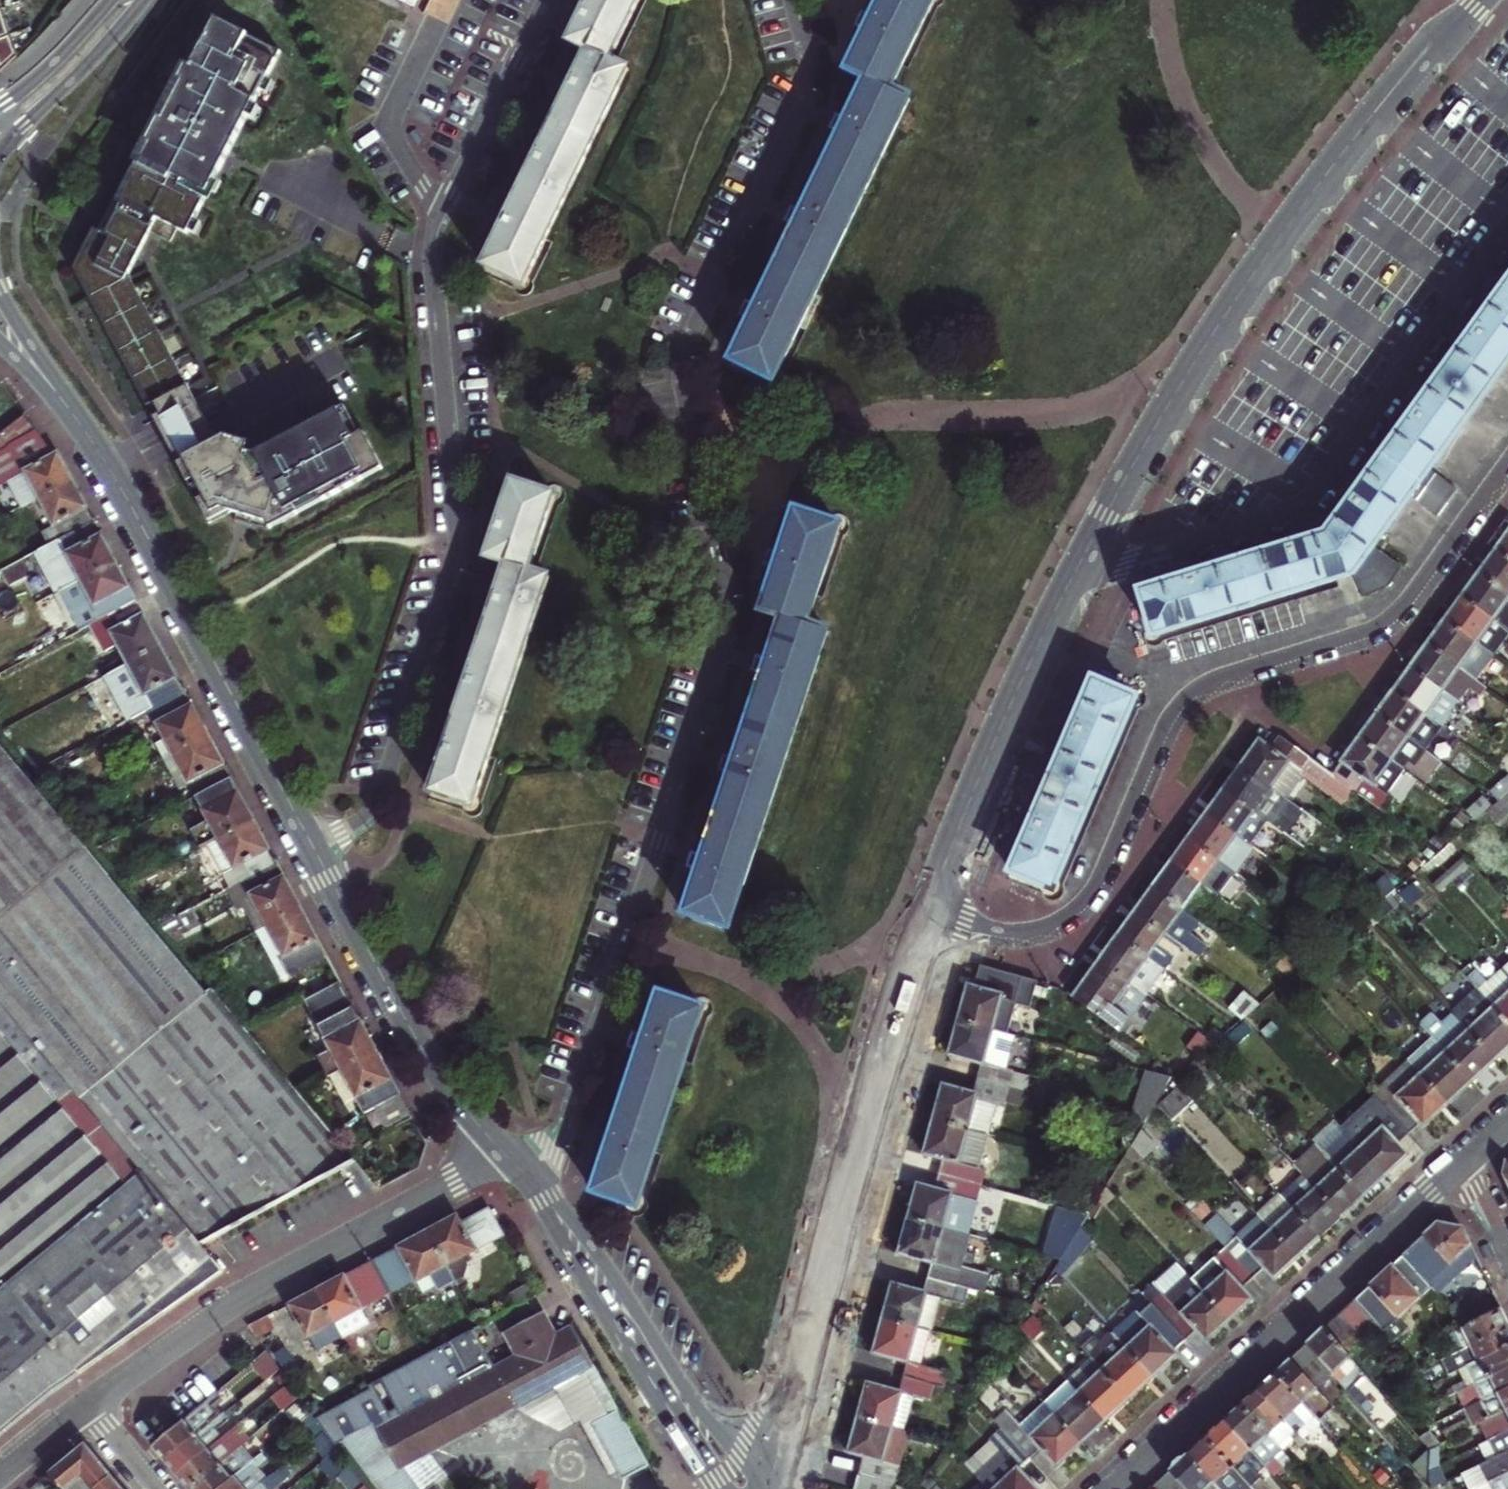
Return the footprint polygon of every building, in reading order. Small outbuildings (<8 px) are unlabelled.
[(2,70),(18,55),(10,34),(3,15),(0,0),(0,71),(2,70)] [(639,0),(590,0),(589,4),(584,1),(582,5),(575,20),(574,20),(573,23),(578,26),(569,44),(573,46),(587,53),(576,75),(570,72),(569,75),(562,90),(560,94),(565,97),(541,145),(536,143),(533,149),(526,163),(524,167),(529,170),(508,214),(503,211),(501,216),(495,229),(493,233),(497,235),(482,267),(520,287),(628,70),(609,61),(639,0)] [(798,229),(761,305),(753,322),(734,360),(773,380),(911,101),(891,90),(935,0),(887,0),(879,17),(872,31),(852,71),(871,80),(853,117),(846,131),(806,212),(798,229)] [(575,7),(569,10),(575,20),(582,5),(581,4),(575,7)] [(866,19),(862,26),(872,31),(879,17),(869,12),(866,19)] [(173,234),(183,238),(275,57),(205,21),(180,71),(182,73),(174,88),(171,86),(153,125),(155,127),(142,151),(145,154),(142,160),(138,168),(134,165),(126,181),(123,180),(97,233),(94,238),(89,236),(68,276),(85,306),(88,304),(131,280),(151,239),(166,246),(173,234)] [(569,75),(568,75),(561,77),(554,79),(560,89),(562,90),(569,75)] [(839,117),(835,126),(846,131),(853,117),(842,112),(839,117)] [(526,150),(519,152),(526,163),(533,149),(532,148),(526,150)] [(787,223),(798,229),(806,212),(795,206),(792,214),(787,223)] [(493,217),(487,219),(494,228),(495,229),(501,216),(500,215),(493,217)] [(131,280),(88,304),(90,309),(93,316),(91,317),(100,333),(102,332),(105,337),(107,342),(105,343),(115,360),(117,359),(120,365),(122,369),(120,370),(129,387),(131,386),(134,392),(136,396),(135,397),(144,413),(151,410),(190,387),(131,280)] [(1333,538),(1318,542),(1289,551),(1261,560),(1224,571),(1190,581),(1155,592),(1146,595),(1159,637),(1359,578),(1368,602),(1392,595),(1408,573),(1378,551),(1415,498),(1445,520),(1464,494),(1434,472),(1474,416),(1494,387),(1507,368),(1507,291),(1493,312),(1476,335),(1455,364),(1431,398),(1416,420),(1393,451),(1370,484),(1356,503),(1337,529),(1333,536),(1333,538)] [(746,307),(742,316),(753,322),(761,305),(750,300),(746,307)] [(340,410),(267,451),(219,441),(190,387),(151,410),(155,418),(158,423),(151,427),(188,495),(195,492),(201,504),(195,508),(206,528),(228,517),(234,518),(232,526),(243,529),(265,535),(380,472),(360,436),(356,438),(340,410)] [(29,432),(22,424),(17,418),(0,427),(0,449),(29,432)] [(67,481),(61,470),(53,457),(50,459),(29,432),(0,449),(0,484),(21,473),(35,499),(67,481)] [(54,542),(90,523),(85,514),(67,481),(35,499),(50,527),(47,528),(54,542)] [(483,617),(488,619),(471,672),(466,669),(465,673),(460,688),(458,694),(464,696),(449,742),(444,740),(442,744),(438,759),(436,764),(442,766),(430,801),(472,815),(546,584),(528,578),(532,566),(553,497),(509,483),(498,517),(494,516),(493,519),(488,534),(486,541),(489,541),(484,558),(483,562),(503,570),(496,594),(491,592),(489,596),(489,597),(485,610),(483,617)] [(740,760),(734,777),(709,855),(703,873),(690,913),(733,928),(831,630),(811,624),(843,527),(801,512),(788,552),(782,568),(768,610),(787,616),(773,659),(767,676),(740,760)] [(483,527),(488,534),(493,519),(487,523),(483,525),(483,527)] [(105,551),(90,523),(54,542),(75,580),(110,561),(105,551)] [(1497,551),(1507,558),(1507,535),(1497,551)] [(776,556),(773,565),(782,568),(788,552),(779,548),(776,556)] [(1497,551),(1489,562),(1481,573),(1507,592),(1507,558),(1497,551)] [(133,604),(125,587),(110,561),(75,580),(56,590),(80,633),(92,627),(133,604)] [(1481,573),(1472,585),(1463,597),(1496,620),(1505,627),(1507,623),(1507,592),(1481,573)] [(485,610),(489,597),(482,599),(476,601),(485,610)] [(1463,597),(1455,608),(1447,620),(1479,644),(1491,653),(1507,631),(1507,629),(1505,627),(1496,620),(1463,597)] [(133,604),(92,627),(101,643),(111,638),(125,666),(158,648),(144,623),(133,604)] [(1479,644),(1447,620),(1438,632),(1429,644),(1462,668),(1474,677),(1491,653),(1479,644)] [(1462,668),(1429,644),(1422,655),(1413,667),(1445,690),(1457,700),(1459,701),(1469,688),(1481,698),(1489,688),(1476,679),(1462,668)] [(172,674),(158,648),(125,666),(149,710),(182,692),(172,674)] [(757,673),(767,676),(773,659),(763,655),(760,664),(757,673)] [(1457,700),(1445,690),(1413,667),(1404,679),(1395,692),(1440,724),(1457,700)] [(460,688),(465,673),(456,678),(451,680),(458,688),(460,688)] [(1057,893),(1137,700),(1096,683),(1089,699),(1075,731),(1064,760),(1047,801),(1036,828),(1023,859),(1016,875),(1057,893)] [(182,692),(149,710),(160,725),(157,727),(172,753),(206,735),(192,709),(182,692)] [(1440,724),(1395,692),(1387,702),(1378,714),(1426,750),(1427,750),(1443,727),(1440,724)] [(1426,750),(1378,714),(1370,726),(1361,738),(1393,762),(1403,769),(1410,759),(1416,763),(1426,750)] [(229,777),(220,761),(206,735),(172,753),(163,758),(180,788),(188,784),(195,796),(229,777)] [(1335,774),(1327,768),(1282,735),(1272,749),(1262,742),(1254,752),(1245,765),(1276,788),(1290,798),(1307,775),(1347,804),(1357,790),(1335,774)] [(1393,762),(1361,738),(1348,756),(1335,774),(1357,790),(1386,811),(1395,798),(1389,794),(1406,771),(1403,769),(1393,762)] [(435,748),(428,751),(438,759),(442,744),(435,748)] [(44,1401),(225,1273),(201,1244),(359,1158),(212,986),(205,991),(0,750),(0,1437),(44,1401)] [(728,764),(725,775),(734,777),(740,760),(730,757),(728,764)] [(1236,776),(1228,787),(1259,811),(1276,788),(1245,765),(1236,776)] [(1490,792),(1498,802),(1507,794),(1507,776),(1490,792)] [(217,838),(252,818),(242,800),(229,777),(195,796),(207,819),(190,828),(200,847),(217,838)] [(1218,801),(1209,813),(1253,846),(1272,821),(1259,811),(1228,787),(1218,801)] [(1259,811),(1272,821),(1287,832),(1304,809),(1290,798),(1276,788),(1259,811)] [(1507,814),(1507,794),(1498,802),(1493,807),(1487,811),(1498,822),(1507,814)] [(1487,811),(1493,807),(1484,797),(1467,812),(1475,822),(1487,811)] [(1201,825),(1192,837),(1237,871),(1255,847),(1253,846),(1209,813),(1201,825)] [(241,882),(276,863),(265,841),(252,818),(217,838),(241,882)] [(1182,850),(1174,861),(1205,884),(1217,894),(1221,897),(1239,873),(1237,871),(1192,837),(1182,850)] [(697,859),(694,870),(703,873),(709,855),(699,852),(697,859)] [(1157,884),(1188,907),(1205,884),(1174,861),(1165,873),(1157,884)] [(289,885),(276,863),(241,882),(219,893),(228,909),(244,901),(259,930),(270,924),(301,907),(292,891),(289,885)] [(1140,908),(1170,931),(1187,943),(1203,955),(1211,944),(1195,932),(1204,920),(1200,917),(1188,907),(1157,884),(1148,896),(1140,908)] [(1188,907),(1200,917),(1217,894),(1205,884),(1188,907)] [(314,930),(301,907),(270,924),(287,956),(281,959),(290,975),(327,955),(314,930)] [(1130,920),(1120,934),(1151,956),(1164,965),(1168,968),(1187,943),(1182,940),(1170,931),(1140,908),(1130,920)] [(1103,958),(1132,981),(1151,956),(1120,934),(1112,946),(1103,958)] [(1283,950),(1273,964),(1287,975),(1297,961),(1283,950)] [(1132,981),(1145,991),(1164,965),(1151,956),(1132,981)] [(1149,994),(1145,991),(1132,981),(1103,958),(1089,977),(1076,994),(1114,1020),(1124,1028),(1149,994)] [(1042,1009),(1048,981),(991,966),(985,987),(984,991),(976,989),(968,1019),(1003,1029),(1018,1033),(1025,1005),(1042,1009)] [(1480,992),(1507,1022),(1507,975),(1505,972),(1491,985),(1479,973),(1470,981),(1480,992)] [(315,1047),(330,1074),(344,1067),(379,1047),(368,1027),(340,978),(306,997),(329,1039),(315,1047)] [(1241,1022),(1265,1001),(1247,988),(1228,1012),(1241,1022)] [(1455,1015),(1497,1059),(1506,1052),(1507,1050),(1507,1022),(1480,992),(1455,1015)] [(640,1210),(707,1009),(664,995),(648,1041),(644,1057),(617,1137),(611,1153),(597,1195),(640,1210)] [(1432,1039),(1472,1083),(1489,1067),(1497,1059),(1455,1015),(1454,1013),(1441,1026),(1431,1015),(1420,1026),(1432,1039)] [(968,1058),(987,1062),(984,1075),(1017,1084),(1040,1090),(1044,1075),(1026,1070),(1027,1069),(1019,1067),(1028,1035),(1018,1033),(1003,1029),(968,1019),(959,1055),(968,1058)] [(1203,1055),(1218,1042),(1201,1030),(1191,1045),(1203,1055)] [(634,1054),(644,1057),(648,1041),(639,1038),(637,1045),(634,1054)] [(1413,1065),(1422,1075),(1449,1103),(1458,1095),(1472,1083),(1432,1039),(1409,1060),(1413,1065)] [(389,1129),(416,1113),(396,1078),(379,1047),(344,1067),(367,1110),(376,1105),(389,1129)] [(1413,1065),(1391,1084),(1400,1095),(1422,1075),(1413,1065)] [(1153,1120),(1181,1076),(1158,1070),(1143,1118),(1153,1120)] [(944,1117),(977,1125),(996,1130),(1005,1098),(1013,1100),(1017,1084),(984,1075),(980,1091),(962,1087),(952,1084),(944,1117)] [(1400,1095),(1388,1107),(1414,1135),(1433,1118),(1449,1103),(1422,1075),(1400,1095)] [(1401,1146),(1414,1135),(1388,1107),(1377,1095),(1344,1125),(1349,1131),(1388,1173),(1396,1165),(1408,1154),(1401,1146)] [(1314,1136),(1319,1141),(1328,1151),(1366,1192),(1376,1183),(1388,1173),(1349,1131),(1344,1125),(1336,1116),(1314,1136)] [(952,1157),(949,1171),(978,1180),(982,1165),(973,1163),(976,1149),(971,1148),(977,1125),(944,1117),(934,1152),(941,1154),(952,1157)] [(1148,1128),(1138,1143),(1149,1155),(1162,1143),(1148,1128)] [(605,1141),(602,1150),(611,1153),(617,1137),(607,1133),(605,1141)] [(1328,1151),(1319,1141),(1297,1161),(1307,1173),(1319,1186),(1344,1213),(1355,1203),(1366,1192),(1342,1166),(1332,1156),(1328,1151)] [(918,1213),(954,1223),(963,1189),(975,1192),(978,1180),(949,1171),(945,1185),(933,1182),(927,1180),(918,1213)] [(1319,1186),(1307,1173),(1284,1194),(1296,1206),(1319,1186)] [(1319,1186),(1296,1206),(1321,1234),(1333,1223),(1344,1213),(1319,1186)] [(966,1226),(975,1192),(963,1189),(954,1223),(966,1226)] [(1275,1225),(1252,1246),(1240,1233),(1208,1198),(1197,1208),(1229,1243),(1257,1274),(1269,1264),(1277,1274),(1288,1264),(1301,1253),(1275,1225)] [(1275,1225),(1301,1253),(1309,1245),(1321,1234),(1296,1206),(1275,1225)] [(501,1226),(498,1220),(490,1207),(467,1222),(462,1213),(450,1219),(434,1227),(452,1263),(462,1282),(467,1279),(470,1265),(465,1256),(505,1234),(505,1233),(509,1231),(505,1224),(501,1226)] [(1275,1225),(1263,1212),(1240,1233),(1252,1246),(1275,1225)] [(917,1251),(938,1256),(934,1270),(976,1282),(979,1267),(957,1261),(945,1258),(954,1223),(918,1213),(909,1249),(917,1251)] [(1467,1222),(1445,1216),(1430,1230),(1465,1268),(1481,1252),(1474,1237),(1467,1222)] [(957,1261),(966,1226),(954,1223),(945,1258),(957,1261)] [(1098,1234),(1088,1224),(1061,1267),(1065,1271),(1098,1234)] [(407,1241),(378,1256),(396,1292),(452,1263),(434,1227),(407,1241)] [(1443,1288),(1465,1268),(1430,1230),(1419,1240),(1409,1250),(1438,1283),(1443,1288)] [(1217,1253),(1230,1268),(1208,1288),(1233,1316),(1244,1305),(1255,1295),(1246,1285),(1257,1274),(1229,1243),(1217,1253)] [(1395,1302),(1413,1323),(1416,1325),(1430,1312),(1420,1300),(1438,1283),(1409,1250),(1391,1267),(1376,1281),(1395,1302)] [(1217,1253),(1194,1274),(1208,1288),(1230,1268),(1217,1253)] [(371,1305),(396,1292),(378,1256),(349,1271),(334,1279),(321,1286),(348,1335),(378,1319),(371,1305)] [(1149,1289),(1155,1297),(1191,1334),(1201,1326),(1210,1336),(1220,1327),(1233,1316),(1208,1288),(1194,1274),(1181,1259),(1149,1289)] [(901,1279),(892,1312),(926,1321),(940,1324),(949,1291),(972,1297),(976,1282),(934,1270),(930,1286),(908,1281),(901,1279)] [(528,1279),(511,1289),(517,1301),(535,1292),(528,1279)] [(1359,1295),(1379,1317),(1381,1319),(1398,1337),(1413,1323),(1395,1302),(1376,1281),(1366,1289),(1359,1295)] [(295,1300),(314,1335),(316,1334),(324,1348),(348,1335),(321,1286),(309,1293),(295,1300)] [(1381,1319),(1379,1317),(1359,1295),(1351,1303),(1344,1310),(1365,1333),(1381,1319)] [(1142,1305),(1117,1328),(1158,1372),(1171,1360),(1182,1349),(1179,1345),(1191,1334),(1155,1297),(1144,1307),(1142,1305)] [(1507,1324),(1507,1308),(1506,1304),(1472,1320),(1460,1326),(1449,1331),(1457,1347),(1507,1324)] [(348,1436),(388,1488),(444,1488),(439,1481),(451,1472),(436,1448),(585,1367),(597,1361),(575,1320),(560,1329),(547,1307),(543,1309),(507,1329),(519,1352),(491,1367),(473,1331),(455,1340),(316,1419),(325,1431),(335,1443),(348,1436)] [(1328,1325),(1349,1348),(1365,1333),(1344,1310),(1335,1318),(1328,1325)] [(918,1353),(926,1321),(892,1312),(883,1344),(892,1346),(918,1353)] [(272,1326),(265,1316),(260,1318),(253,1332),(257,1338),(272,1326)] [(1158,1372),(1117,1328),(1114,1324),(1101,1336),(1096,1330),(1085,1340),(1098,1353),(1108,1364),(1135,1392),(1147,1382),(1158,1372)] [(1457,1347),(1444,1353),(1452,1371),(1471,1362),(1507,1345),(1507,1324),(1457,1347)] [(1349,1348),(1328,1325),(1318,1334),(1310,1341),(1331,1364),(1352,1386),(1365,1375),(1368,1379),(1363,1383),(1377,1400),(1389,1391),(1349,1348)] [(1294,1356),(1315,1378),(1331,1364),(1310,1341),(1302,1349),(1294,1356)] [(1471,1362),(1478,1379),(1507,1366),(1507,1345),(1471,1362)] [(280,1370),(288,1380),(302,1370),(286,1348),(271,1358),(280,1370)] [(940,1377),(944,1360),(918,1353),(914,1370),(940,1377)] [(1108,1364),(1098,1353),(1074,1375),(1084,1386),(1108,1364)] [(1278,1371),(1299,1393),(1315,1378),(1294,1356),(1285,1364),(1278,1371)] [(597,1361),(585,1367),(609,1412),(620,1406),(597,1361)] [(1127,1400),(1135,1392),(1108,1364),(1084,1386),(1111,1415),(1127,1400)] [(1478,1379),(1462,1387),(1471,1406),(1507,1388),(1507,1366),(1478,1379)] [(279,1390),(289,1381),(288,1380),(280,1370),(269,1379),(279,1390)] [(923,1387),(938,1390),(940,1377),(914,1370),(911,1384),(912,1384),(923,1387)] [(1269,1379),(1260,1387),(1307,1436),(1310,1433),(1302,1422),(1305,1419),(1296,1409),(1306,1400),(1299,1393),(1278,1371),(1269,1379)] [(886,1377),(876,1375),(866,1411),(903,1421),(912,1384),(911,1384),(886,1377)] [(289,1381),(279,1390),(273,1395),(286,1410),(301,1398),(289,1381)] [(923,1387),(912,1384),(903,1421),(914,1424),(923,1387)] [(1084,1386),(1058,1410),(1085,1438),(1102,1423),(1111,1415),(1084,1386)] [(1307,1436),(1260,1387),(1252,1395),(1244,1403),(1271,1432),(1280,1425),(1290,1436),(1294,1433),(1299,1438),(1305,1445),(1310,1440),(1307,1436)] [(1507,1408),(1507,1388),(1471,1406),(1469,1407),(1477,1422),(1484,1419),(1507,1408)] [(301,1398),(286,1410),(298,1425),(313,1414),(301,1398)] [(1048,1399),(1025,1421),(1035,1431),(1058,1410),(1048,1399)] [(1271,1432),(1244,1403),(1235,1411),(1227,1419),(1254,1447),(1269,1463),(1277,1472),(1284,1465),(1277,1458),(1287,1449),(1271,1432)] [(595,1419),(625,1474),(649,1460),(620,1406),(609,1412),(595,1419)] [(1484,1419),(1491,1436),(1496,1434),(1507,1428),(1507,1408),(1484,1419)] [(211,1423),(199,1409),(157,1445),(163,1453),(168,1459),(211,1423)] [(211,1423),(168,1459),(174,1466),(180,1473),(223,1437),(224,1435),(219,1429),(232,1418),(226,1410),(211,1423)] [(1007,1424),(1035,1454),(1047,1443),(1062,1459),(1076,1446),(1085,1438),(1058,1410),(1035,1431),(1025,1421),(1019,1414),(1007,1424)] [(892,1460),(903,1421),(866,1411),(854,1456),(862,1458),(869,1459),(866,1470),(899,1479),(904,1463),(892,1460)] [(316,1419),(313,1414),(298,1425),(312,1442),(325,1431),(316,1419)] [(1254,1447),(1227,1419),(1217,1427),(1209,1435),(1257,1484),(1262,1488),(1263,1488),(1271,1482),(1264,1474),(1265,1473),(1262,1469),(1251,1458),(1244,1456),(1254,1447)] [(903,1421),(892,1460),(904,1463),(914,1424),(903,1421)] [(1007,1424),(996,1435),(997,1435),(1007,1447),(1024,1464),(1035,1454),(1007,1424)] [(1271,1432),(1287,1449),(1299,1438),(1294,1433),(1290,1436),(1280,1425),(1271,1432)] [(1504,1451),(1507,1449),(1507,1428),(1496,1434),(1504,1451)] [(1495,1455),(1504,1451),(1496,1434),(1491,1436),(1487,1438),(1495,1455)] [(989,1464),(1007,1447),(997,1435),(978,1452),(989,1464)] [(1209,1435),(1199,1445),(1191,1451),(1228,1488),(1251,1488),(1257,1484),(1209,1435)] [(223,1437),(180,1473),(187,1481),(192,1488),(235,1452),(223,1437)] [(51,1471),(66,1488),(127,1488),(87,1441),(51,1471)] [(1007,1447),(989,1464),(982,1470),(996,1486),(1000,1488),(1044,1488),(1045,1488),(1024,1464),(1007,1447)] [(1262,1469),(1269,1463),(1254,1447),(1244,1456),(1251,1458),(1262,1469)] [(1475,1486),(1495,1476),(1507,1470),(1507,1449),(1504,1451),(1495,1455),(1465,1470),(1475,1486)] [(1191,1451),(1180,1462),(1173,1469),(1192,1488),(1228,1488),(1191,1451)] [(192,1488),(193,1488),(222,1488),(248,1467),(235,1452),(192,1488)] [(338,1478),(349,1468),(335,1452),(324,1461),(338,1478)] [(1438,1461),(1437,1483),(1453,1475),(1447,1457),(1438,1461)] [(281,1458),(271,1467),(276,1472),(286,1463),(281,1458)] [(291,1468),(286,1463),(276,1472),(280,1478),(291,1468)] [(248,1467),(222,1488),(256,1488),(268,1479),(263,1473),(259,1476),(250,1466),(248,1467)] [(1157,1488),(1192,1488),(1173,1469),(1162,1479),(1154,1486),(1157,1488)] [(899,1479),(866,1470),(863,1486),(875,1488),(897,1488),(899,1479)] [(1495,1476),(1475,1486),(1476,1488),(1507,1488),(1507,1470),(1495,1476)] [(268,1479),(256,1488),(270,1488),(269,1488),(273,1484),(268,1479)] [(941,1479),(930,1488),(951,1488),(941,1479)]
